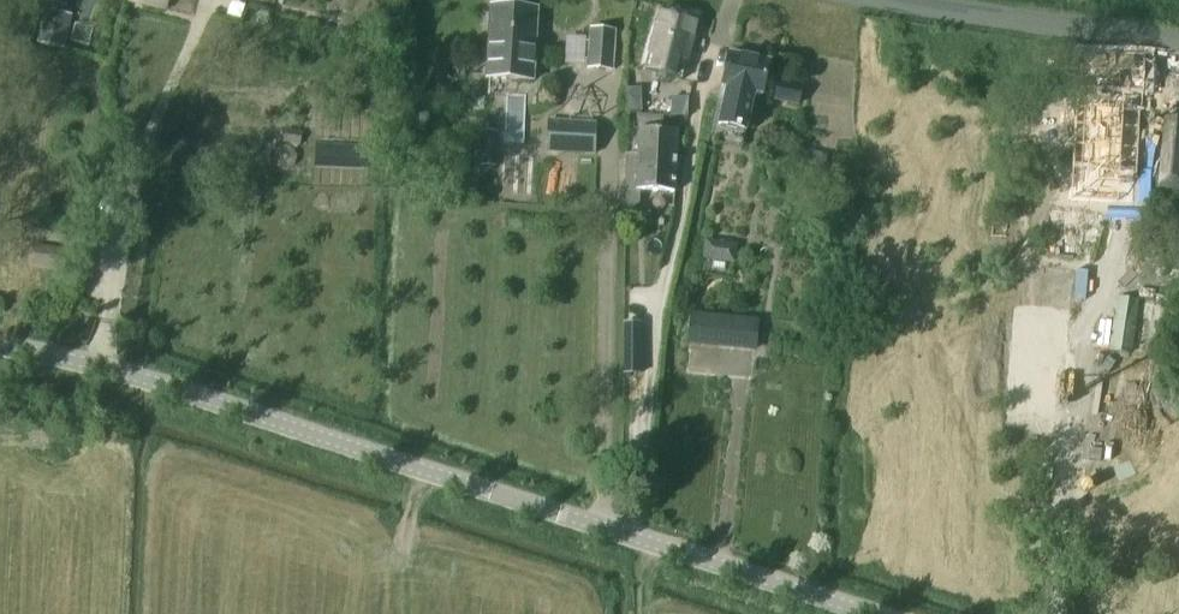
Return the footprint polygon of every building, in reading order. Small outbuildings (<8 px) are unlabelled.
[(538,9),(491,6),(487,78),(534,81),(538,9)] [(66,39),(68,40),(72,16),(43,10),(37,45),(64,49),(66,39)] [(673,77),(678,60),(686,62),(698,21),(663,11),(647,70),(673,77)] [(614,72),(616,31),(589,29),(586,70),(614,72)] [(584,64),(585,38),(566,37),(565,63),(584,64)] [(771,63),(731,53),(723,86),(728,88),(719,125),(747,132),(755,94),(763,96),(771,63)] [(1144,113),(1145,94),(1146,58),(1081,56),(1080,92),(1076,92),(1071,202),(1120,204),(1120,182),(1139,181),(1141,113),(1144,113)] [(799,107),(805,85),(779,79),(774,101),(799,107)] [(638,87),(624,87),(625,110),(639,110),(638,87)] [(1178,193),(1178,120),(1162,119),(1157,192),(1178,193)] [(594,156),(597,123),(548,120),(546,152),(594,156)] [(640,207),(640,191),(675,193),(678,130),(640,128),(638,155),(626,155),(624,207),(640,207)] [(481,167),(496,167),(498,133),(482,132),(481,167)] [(825,174),(828,154),(808,151),(805,171),(825,174)] [(735,264),(738,245),(705,239),(702,257),(735,264)] [(1076,271),(1028,266),(1023,316),(1071,320),(1076,271)] [(1111,351),(1132,354),(1140,300),(1117,297),(1109,351),(1111,351)] [(757,348),(760,321),(692,314),(690,342),(757,348)] [(642,324),(623,324),(624,374),(642,373),(642,324)] [(1011,427),(1107,432),(1111,351),(1015,347),(1011,427)]
